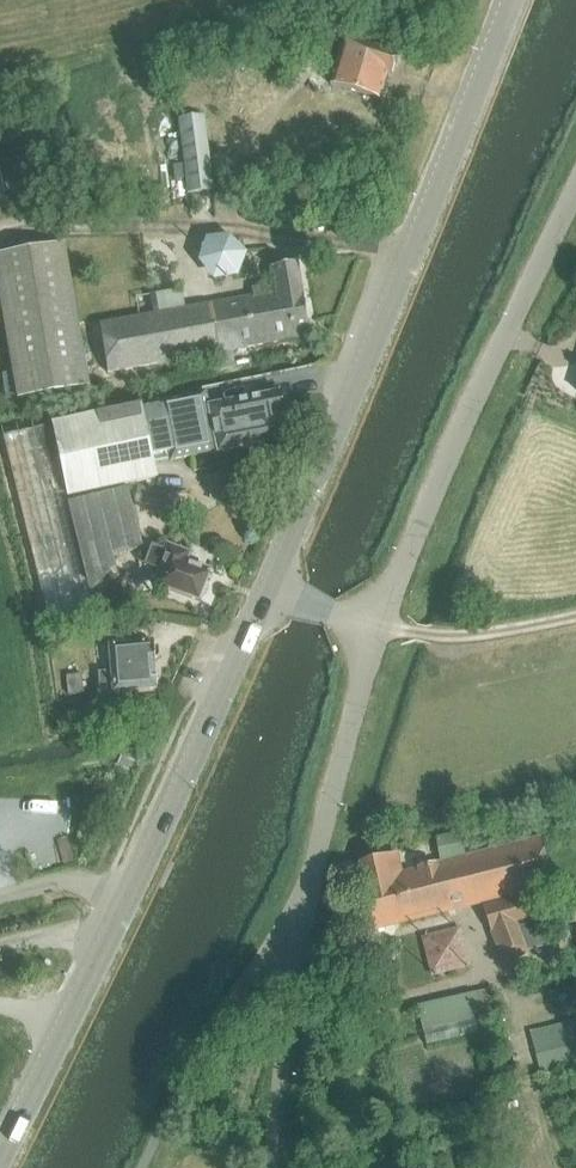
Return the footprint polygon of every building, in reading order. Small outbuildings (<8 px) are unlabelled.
[(397,57),(346,42),(330,35),(323,55),(340,61),(333,86),(381,101),(388,77),(391,77),(397,57)] [(188,194),(211,191),(202,120),(178,123),(188,194)] [(0,262),(0,294),(21,406),(92,393),(65,250),(0,262)] [(104,326),(99,327),(108,377),(126,373),(142,370),(309,339),(295,266),(270,271),(273,284),(252,288),(254,297),(185,310),(182,293),(154,298),(157,316),(104,326)] [(162,409),(142,413),(152,460),(171,456),(173,464),(219,455),(220,457),(245,451),(249,455),(258,453),(262,448),(287,442),(284,426),(289,425),(286,413),(291,408),(289,400),(284,395),(282,394),(278,395),(213,408),(210,395),(161,405),(162,409)] [(70,498),(156,480),(152,460),(142,413),(141,409),(55,428),(70,498)] [(50,429),(5,440),(48,621),(93,610),(90,596),(116,570),(113,557),(142,549),(128,492),(69,507),(50,429)] [(163,510),(165,496),(141,492),(139,506),(163,510)] [(205,592),(205,590),(205,587),(203,587),(208,575),(184,566),(187,558),(165,549),(162,555),(152,551),(145,568),(156,572),(159,573),(153,588),(196,605),(196,604),(199,605),(201,602),(202,600),(203,597),(204,594),(205,592)] [(100,597),(96,605),(111,611),(114,603),(120,586),(106,581),(100,597)] [(89,644),(144,640),(143,625),(88,629),(89,644)] [(154,662),(159,658),(158,650),(152,645),(152,643),(151,643),(131,645),(109,646),(111,673),(98,674),(100,694),(113,693),(154,690),(152,665),(154,665),(154,662)] [(84,695),(82,675),(67,676),(69,696),(84,695)] [(540,840),(468,859),(462,833),(437,839),(443,865),(401,876),(396,859),(361,868),(377,931),(552,886),(540,840)] [(529,953),(519,923),(537,918),(536,913),(534,914),(528,899),(484,910),(504,967),(529,956),(529,953)] [(541,912),(536,913),(537,918),(519,923),(529,953),(551,946),(541,912)] [(424,936),(435,975),(475,964),(463,925),(424,936)] [(475,994),(418,1007),(427,1046),(478,1034),(475,1019),(481,1017),(475,994)] [(529,1033),(540,1075),(575,1065),(575,1021),(529,1033)] [(460,1156),(462,1167),(477,1167),(474,1153),(460,1156)]
